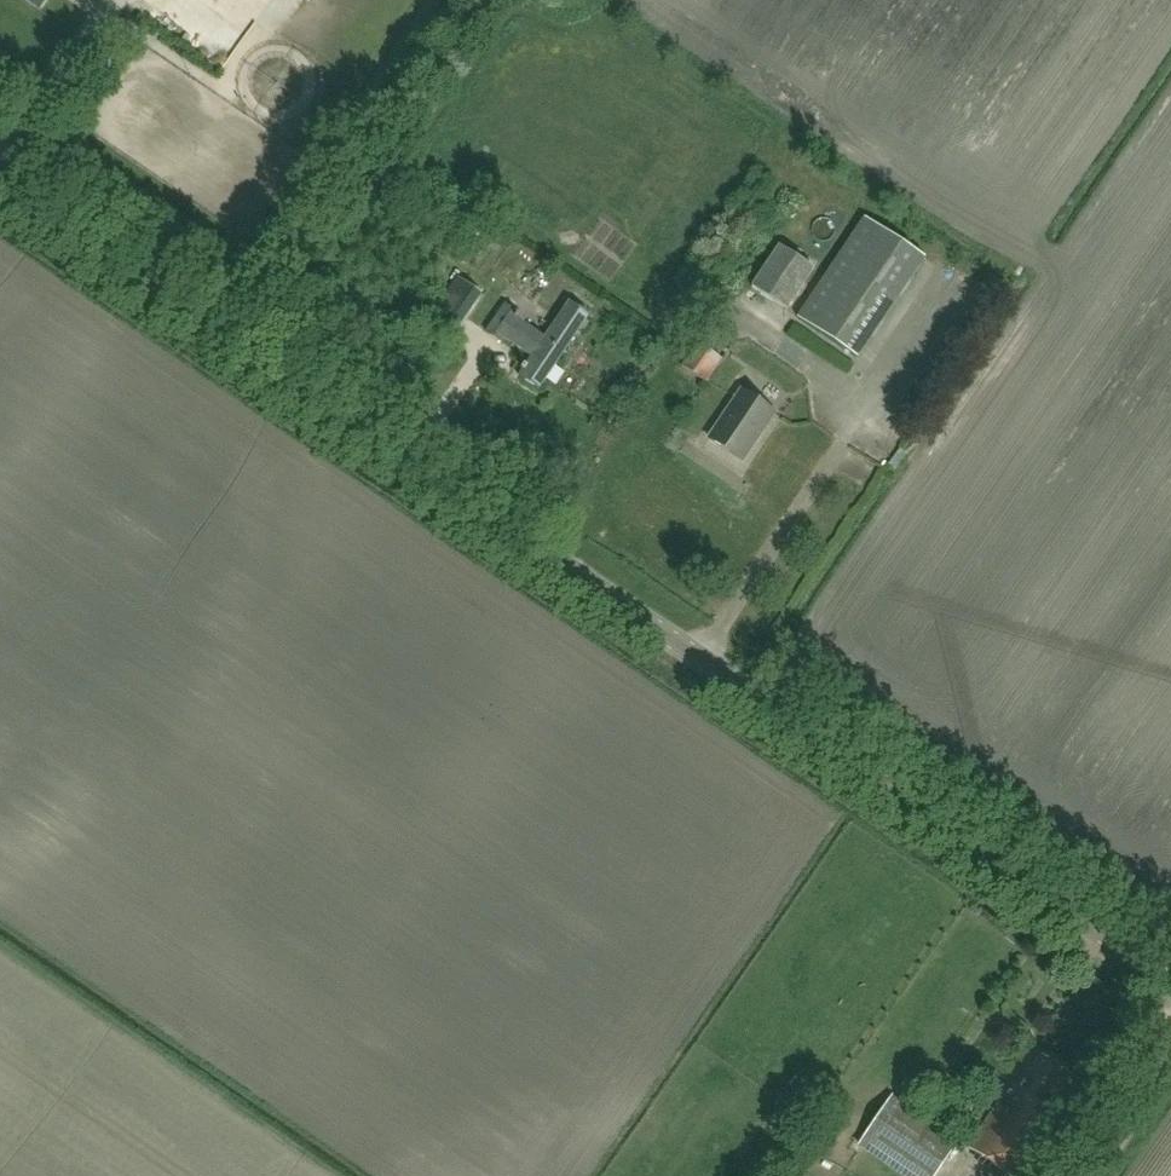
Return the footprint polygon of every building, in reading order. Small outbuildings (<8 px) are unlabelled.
[(46,0),(25,0),(39,10),(46,0)] [(797,319),(857,359),(924,259),(864,218),(797,319)] [(751,288),(785,311),(813,270),(779,247),(751,288)] [(589,318),(590,317),(569,303),(568,305),(569,305),(547,338),(517,319),(520,315),(505,306),(488,332),(503,342),(505,338),(534,358),(522,375),(521,374),(520,376),(541,389),(542,388),(541,388),(588,318),(589,318)] [(706,384),(722,360),(697,344),(682,368),(706,384)] [(743,461),(775,414),(742,392),(710,439),(743,461)] [(1069,1076),(1040,1057),(1030,1073),(1027,1072),(1016,1088),(1012,1085),(969,1150),(1008,1175),(1033,1175),(1068,1124),(1047,1110),(1069,1076)] [(960,1140),(893,1095),(859,1145),(904,1175),(937,1175),(960,1140)]
